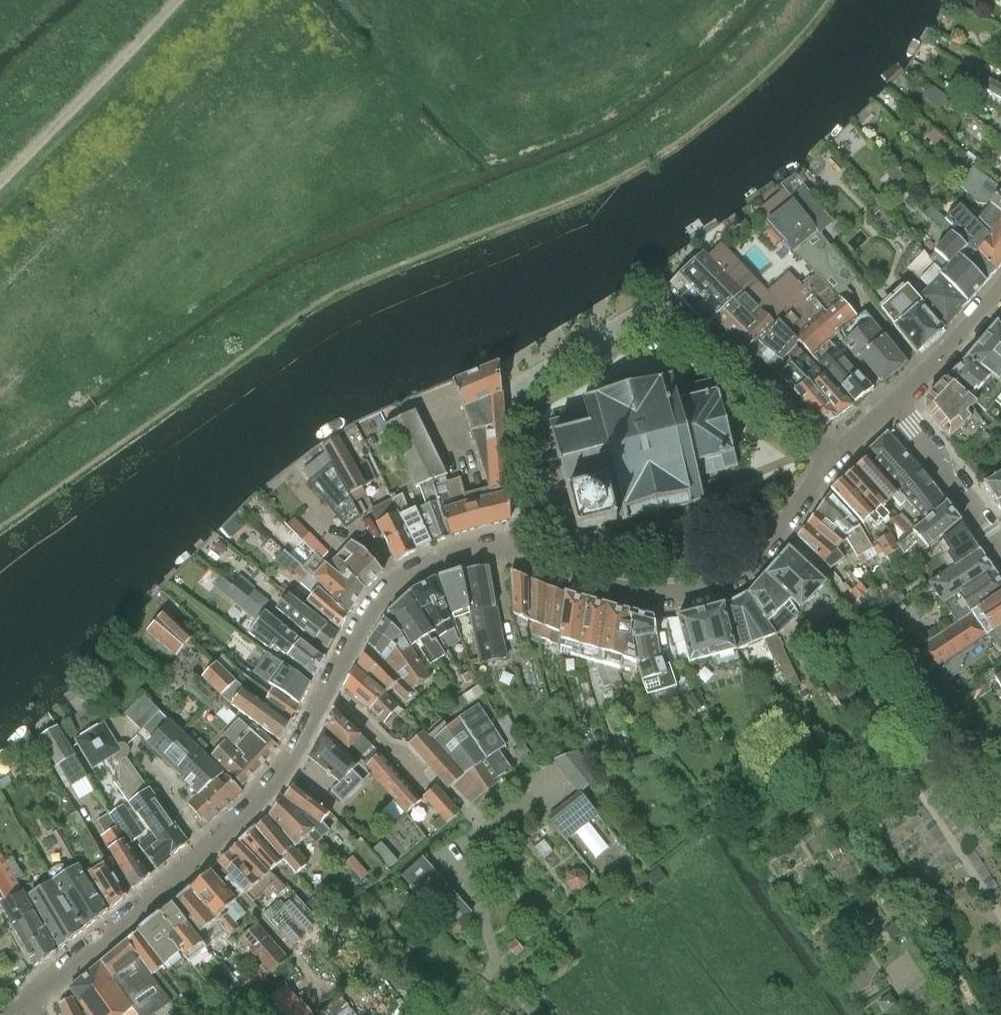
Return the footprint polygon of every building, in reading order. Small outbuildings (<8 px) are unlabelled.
[(999,85),(988,79),(983,89),(1000,101),(1000,86),(999,85)] [(971,98),(967,105),(975,110),(979,103),(971,98)] [(986,179),(971,167),(957,183),(977,204),(988,205),(1000,215),(1000,190),(986,179)] [(794,174),(780,184),(792,199),(793,201),(807,190),(806,188),(794,174)] [(794,252),(818,232),(793,201),(792,199),(766,221),(770,226),(782,238),(791,248),(794,252)] [(958,206),(943,220),(954,230),(995,271),(1000,263),(1000,215),(988,205),(975,218),(990,234),(987,236),(958,206)] [(995,271),(954,230),(943,220),(929,206),(923,212),(936,226),(943,228),(950,234),(927,258),(937,271),(940,273),(967,303),(995,271)] [(770,226),(762,233),(773,246),(782,238),(770,226)] [(818,232),(794,252),(815,274),(835,296),(845,287),(855,279),(818,232)] [(724,275),(708,258),(702,251),(669,283),(708,323),(714,317),(738,291),(724,275)] [(967,303),(940,273),(937,271),(927,258),(925,255),(923,252),(907,267),(918,278),(929,288),(920,299),(945,329),(967,303)] [(790,335),(838,299),(837,298),(835,296),(815,274),(770,314),(790,335)] [(845,287),(835,296),(837,298),(838,299),(842,303),(852,294),(845,287)] [(945,329),(920,299),(907,287),(881,311),(894,327),(916,355),(936,336),(945,329)] [(759,311),(738,291),(714,317),(734,338),(759,311)] [(834,334),(855,318),(842,303),(838,299),(790,335),(808,354),(824,341),(834,334)] [(748,351),(772,323),(759,311),(734,338),(748,351)] [(855,318),(834,334),(865,372),(869,369),(881,382),(905,364),(861,313),(855,318)] [(794,346),(772,323),(748,351),(748,352),(776,374),(786,363),(782,359),(794,346)] [(967,357),(1000,386),(1000,327),(996,323),(967,357)] [(824,341),(808,354),(854,403),(873,389),(824,341)] [(838,416),(793,364),(803,355),(794,346),(782,359),(786,363),(776,374),(777,374),(794,391),(823,427),(838,416)] [(851,406),(803,355),(793,364),(838,416),(851,406)] [(946,379),(970,399),(975,392),(978,394),(976,397),(978,400),(975,404),(977,406),(986,412),(995,401),(1000,406),(1000,386),(967,357),(946,379)] [(452,383),(463,409),(501,394),(499,364),(452,383)] [(586,412),(568,416),(549,421),(577,532),(703,500),(697,476),(737,466),(715,379),(684,387),(681,373),(642,383),(640,373),(610,381),(612,390),(582,398),(586,412)] [(966,414),(977,406),(975,404),(969,399),(970,399),(946,379),(924,402),(924,410),(958,452),(987,427),(977,416),(970,420),(966,414)] [(501,394),(463,409),(470,432),(488,493),(501,489),(508,487),(502,408),(501,394)] [(442,472),(423,431),(427,429),(417,409),(413,411),(385,425),(415,488),(418,487),(429,482),(431,487),(445,482),(443,476),(444,476),(442,472)] [(995,420),(987,427),(958,452),(968,463),(971,461),(968,457),(999,432),(1000,434),(1000,426),(995,420)] [(863,454),(867,457),(892,484),(898,478),(914,463),(886,432),(863,454)] [(366,485),(338,436),(320,446),(329,463),(348,495),(352,503),(366,495),(362,488),(366,485)] [(365,448),(376,443),(373,436),(362,441),(365,448)] [(892,484),(867,457),(854,468),(887,503),(892,498),(899,505),(906,499),(899,492),(900,491),(892,484)] [(360,517),(352,503),(348,495),(329,463),(307,483),(345,529),(360,517)] [(931,483),(914,463),(898,478),(906,485),(900,491),(899,492),(906,499),(909,502),(931,483)] [(854,468),(841,479),(881,522),(888,515),(881,507),(887,503),(854,468)] [(983,482),(1000,509),(1000,471),(983,482)] [(457,478),(445,482),(431,487),(450,536),(476,528),(470,502),(465,503),(457,478)] [(841,479),(830,489),(862,525),(867,520),(874,527),(881,522),(841,479)] [(450,536),(431,487),(429,482),(418,487),(425,506),(419,509),(434,542),(450,536)] [(931,483),(909,502),(921,517),(923,519),(945,502),(931,483)] [(508,492),(470,502),(476,528),(508,520),(510,517),(508,492)] [(859,526),(828,492),(815,511),(845,537),(845,538),(860,564),(875,555),(871,548),(869,544),(870,544),(859,526)] [(388,496),(397,514),(416,549),(431,543),(414,508),(408,511),(401,496),(395,498),(393,494),(388,496)] [(921,553),(959,521),(945,502),(923,519),(921,517),(910,527),(912,529),(897,544),(899,547),(904,553),(907,550),(918,551),(921,553)] [(841,541),(845,538),(845,537),(815,511),(806,522),(835,548),(841,541)] [(377,524),(396,561),(416,549),(397,514),(377,524)] [(328,550),(310,533),(295,518),(287,526),(318,555),(321,558),(328,550)] [(318,555),(287,526),(284,522),(276,530),(290,544),(292,543),(311,562),(318,555)] [(844,557),(835,548),(806,522),(797,535),(823,559),(830,568),(844,557)] [(978,549),(961,523),(936,544),(942,553),(939,556),(948,569),(951,566),(956,563),(978,549)] [(899,547),(897,544),(889,532),(874,541),(882,552),(882,551),(886,556),(899,547)] [(382,572),(366,552),(350,542),(326,564),(345,583),(351,577),(365,589),(382,572)] [(824,584),(788,547),(765,574),(789,599),(798,608),(808,598),(813,602),(823,593),(819,588),(824,584)] [(978,549),(956,563),(951,566),(948,569),(942,573),(928,582),(946,610),(948,608),(957,621),(1000,591),(1000,583),(978,549)] [(347,615),(318,587),(315,579),(310,575),(303,570),(283,551),(274,560),(290,574),(293,571),(302,580),(299,583),(312,595),(306,602),(339,629),(347,615)] [(347,615),(365,589),(351,577),(345,583),(326,564),(316,574),(314,572),(310,575),(315,579),(318,587),(347,615)] [(507,656),(498,616),(488,565),(461,570),(469,610),(474,629),(481,663),(485,662),(507,656)] [(527,619),(530,577),(510,569),(512,613),(527,619)] [(461,570),(437,578),(452,615),(469,610),(461,570)] [(239,574),(231,584),(236,588),(248,597),(255,588),(239,574)] [(789,599),(765,574),(748,592),(765,623),(773,635),(794,614),(786,603),(789,599)] [(545,624),(548,585),(530,577),(527,619),(533,622),(529,635),(531,636),(530,640),(539,644),(545,624)] [(445,609),(434,579),(410,591),(435,630),(439,636),(445,648),(459,641),(453,628),(443,610),(445,609)] [(868,590),(859,580),(849,588),(858,598),(868,590)] [(559,632),(565,593),(548,585),(545,624),(539,644),(540,644),(539,650),(544,652),(546,645),(544,644),(545,641),(560,647),(559,632)] [(883,589),(878,592),(884,601),(896,593),(891,585),(884,590),(883,589)] [(324,659),(262,608),(269,600),(255,588),(248,597),(236,588),(228,598),(257,621),(247,632),(271,649),(274,646),(313,678),(324,659)] [(410,591),(400,601),(438,659),(445,654),(435,639),(431,640),(427,635),(435,630),(410,591)] [(896,593),(884,601),(889,609),(904,599),(899,591),(896,593)] [(930,672),(952,657),(1000,624),(1000,591),(957,621),(939,633),(926,642),(912,651),(927,674),(930,672)] [(773,635),(765,623),(748,592),(723,606),(734,651),(773,635)] [(581,647),(586,599),(565,593),(559,632),(560,647),(560,655),(571,655),(582,658),(585,648),(581,647)] [(337,633),(286,594),(277,609),(296,624),(294,627),(327,651),(337,633)] [(602,653),(607,605),(586,599),(581,647),(585,648),(582,658),(596,662),(597,671),(603,687),(611,684),(603,664),(607,654),(602,653)] [(400,601),(386,614),(401,630),(411,646),(418,641),(422,647),(419,648),(429,665),(438,659),(400,601)] [(676,617),(677,618),(682,642),(689,664),(714,657),(716,666),(735,660),(734,651),(723,606),(723,605),(723,604),(676,617)] [(636,663),(629,611),(607,605),(602,653),(607,654),(603,664),(611,684),(621,680),(617,671),(619,668),(622,658),(636,663)] [(146,633),(175,657),(191,638),(164,611),(146,633)] [(663,665),(658,650),(654,618),(629,611),(636,663),(638,666),(645,688),(659,684),(661,690),(676,685),(668,663),(663,665)] [(384,618),(375,633),(396,647),(385,661),(414,689),(428,678),(417,662),(400,632),(384,618)] [(677,618),(666,618),(673,643),(682,642),(677,618)] [(952,657),(930,672),(939,684),(996,646),(998,650),(1000,648),(1000,624),(952,657)] [(922,635),(926,642),(939,633),(934,627),(922,635)] [(375,633),(368,645),(385,661),(396,647),(375,633)] [(812,661),(821,676),(857,656),(847,640),(812,661)] [(269,685),(273,688),(300,705),(310,683),(253,644),(244,656),(274,677),(269,685)] [(368,645),(357,663),(387,693),(390,689),(405,703),(418,693),(414,689),(385,661),(368,645)] [(224,655),(217,662),(229,674),(236,668),(224,655)] [(291,722),(263,701),(248,690),(243,688),(229,674),(217,662),(201,677),(221,696),(227,691),(235,699),(231,705),(281,742),(291,722)] [(397,706),(355,667),(344,686),(382,722),(397,706)] [(300,705),(273,688),(269,693),(236,668),(229,674),(243,688),(248,690),(263,701),(291,722),(300,705)] [(472,670),(461,675),(466,683),(476,677),(472,670)] [(188,691),(204,705),(213,696),(197,681),(188,691)] [(969,694),(974,702),(991,691),(986,683),(969,694)] [(466,695),(463,697),(467,703),(470,701),(476,698),(472,691),(466,695)] [(698,711),(705,707),(702,702),(702,703),(696,694),(690,698),(698,711)] [(456,710),(466,704),(461,695),(451,701),(456,710)] [(180,775),(202,753),(207,747),(201,741),(195,746),(148,701),(130,720),(140,730),(137,733),(180,775)] [(511,769),(498,750),(506,746),(479,703),(453,721),(445,728),(437,718),(422,730),(413,738),(408,742),(441,780),(449,788),(452,785),(471,804),(494,784),(491,781),(511,769)] [(333,709),(324,727),(347,750),(355,742),(364,751),(370,745),(333,709)] [(508,718),(498,723),(519,758),(530,751),(508,718)] [(125,757),(103,721),(73,739),(91,769),(110,758),(114,762),(118,764),(116,780),(114,782),(150,834),(137,845),(155,869),(186,843),(125,757)] [(86,777),(55,722),(36,735),(56,768),(58,767),(70,786),(86,777)] [(279,746),(252,726),(248,730),(244,735),(267,758),(279,746)] [(351,770),(357,763),(323,731),(308,758),(338,783),(330,791),(341,801),(362,779),(351,770)] [(267,758),(244,735),(240,740),(236,745),(232,750),(255,771),(267,758)] [(255,771),(232,750),(225,743),(212,756),(241,785),(255,771)] [(598,779),(577,751),(557,762),(575,785),(581,780),(586,788),(598,779)] [(364,766),(377,781),(388,793),(402,781),(377,752),(364,766)] [(242,791),(202,753),(180,775),(180,776),(198,794),(187,804),(205,825),(242,791)] [(402,781),(388,793),(405,813),(419,801),(402,781)] [(329,811),(294,783),(283,796),(304,812),(301,815),(321,837),(327,831),(321,823),(329,811)] [(422,796),(446,823),(458,812),(434,786),(422,796)] [(581,792),(570,800),(585,819),(595,811),(581,792)] [(321,837),(301,815),(304,812),(283,796),(268,813),(295,843),(307,833),(315,843),(321,837)] [(121,806),(110,814),(128,844),(142,835),(121,806)] [(559,809),(549,817),(563,835),(573,827),(559,809)] [(69,816),(79,833),(86,829),(76,812),(69,816)] [(128,844),(110,814),(109,813),(96,821),(110,842),(105,846),(133,889),(148,876),(128,844)] [(304,864),(265,817),(252,829),(282,859),(296,872),(304,864)] [(282,859),(252,829),(239,841),(270,871),(282,859)] [(74,858),(57,830),(51,834),(68,862),(74,858)] [(82,838),(91,854),(98,850),(89,834),(82,838)] [(346,853),(330,835),(324,840),(340,858),(346,853)] [(543,840),(534,847),(543,857),(552,850),(543,840)] [(270,871),(239,841),(231,849),(273,893),(276,896),(285,888),(270,871)] [(397,859),(380,842),(372,849),(388,867),(397,859)] [(273,893),(231,849),(218,863),(252,901),(263,892),(268,897),(273,893)] [(126,894),(98,850),(91,854),(97,865),(87,872),(110,907),(126,894)] [(0,855),(0,903),(21,891),(22,890),(15,879),(22,874),(12,857),(4,862),(0,855)] [(473,913),(422,857),(401,876),(458,938),(465,932),(459,925),(473,913)] [(63,867),(49,876),(82,930),(107,910),(78,866),(66,873),(63,867)] [(247,913),(236,900),(210,870),(190,888),(216,918),(224,928),(230,935),(239,928),(235,923),(247,913)] [(587,885),(588,878),(583,872),(575,871),(569,875),(568,883),(573,889),(581,890),(587,885)] [(82,930),(49,876),(36,883),(39,889),(29,895),(59,949),(82,930)] [(190,888),(172,904),(197,934),(209,924),(216,918),(190,888)] [(21,891),(0,903),(0,906),(35,967),(56,951),(21,891)] [(291,946),(317,920),(304,906),(295,896),(283,908),(278,902),(264,915),(291,946)] [(325,911),(313,898),(304,906),(317,920),(325,911)] [(172,904),(161,913),(174,931),(168,936),(181,951),(188,959),(206,946),(197,934),(172,904)] [(161,913),(137,932),(163,965),(181,951),(168,936),(174,931),(161,913)] [(270,974),(287,959),(256,923),(239,939),(270,974)] [(163,965),(137,932),(127,940),(152,974),(150,975),(160,986),(164,992),(170,987),(157,970),(163,965)] [(150,975),(152,974),(127,940),(101,961),(113,977),(111,979),(131,1006),(138,1014),(152,1014),(171,1002),(164,992),(160,986),(150,975)] [(111,979),(113,977),(101,961),(68,989),(87,1014),(138,1014),(131,1006),(111,979)] [(259,968),(236,987),(238,989),(246,998),(249,1001),(272,982),(259,968)] [(284,985),(246,1014),(307,1014),(284,985)] [(170,987),(164,992),(171,1002),(178,997),(170,987)] [(233,1009),(246,998),(238,989),(225,1000),(233,1009)] [(70,996),(58,1003),(63,1014),(80,1014),(70,996)] [(337,997),(313,1014),(352,1014),(337,997)] [(233,1009),(225,1000),(213,1010),(218,1014),(226,1014),(233,1009)]
